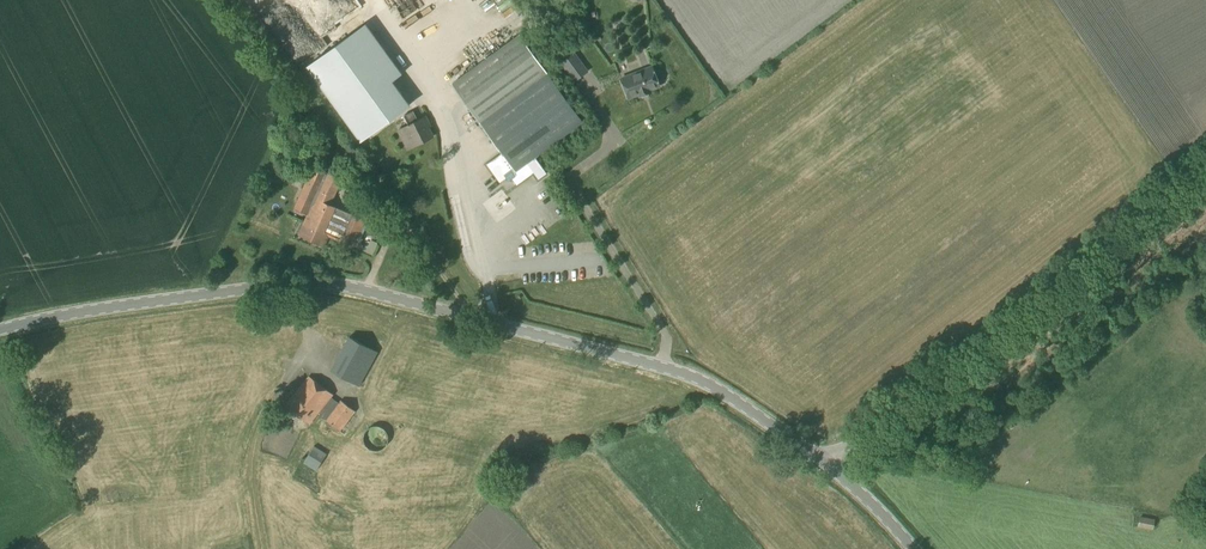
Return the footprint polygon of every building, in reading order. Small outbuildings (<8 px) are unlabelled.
[(474,21),(469,24),(479,41),(485,38),(474,21)] [(306,67),(359,141),(409,105),(392,80),(401,73),(366,24),(306,67)] [(462,77),(457,67),(470,61),(466,52),(473,48),(468,36),(432,53),(446,84),(462,77)] [(520,36),(452,85),(502,154),(487,165),(500,183),(507,178),(510,181),(513,179),(518,185),(533,174),(538,180),(547,173),(535,157),(583,122),(520,36)] [(575,81),(587,72),(574,54),(561,63),(575,81)] [(628,98),(659,86),(652,67),(621,79),(628,98)] [(418,120),(413,111),(403,116),(408,125),(398,130),(408,150),(434,137),(428,126),(430,125),(426,117),(418,120)] [(350,248),(363,219),(330,205),(341,180),(312,167),(297,200),(311,206),(298,235),(325,247),(329,238),(337,241),(337,242),(350,248)] [(494,176),(487,172),(483,180),(489,184),(494,176)] [(348,337),(342,347),(347,349),(372,363),(377,352),(348,337)] [(258,364),(260,357),(247,353),(245,360),(258,364)] [(275,367),(277,361),(263,357),(262,363),(275,367)] [(339,403),(331,397),(333,395),(308,376),(285,406),(310,425),(318,414),(340,431),(355,412),(340,401),(339,403)] [(376,451),(378,451),(380,450),(383,449),(384,447),(386,445),(387,443),(388,441),(388,438),(388,436),(387,434),(386,432),(384,430),(383,428),(380,427),(378,426),(376,426),(373,426),(371,427),(369,428),(367,430),(366,432),(364,434),(364,436),(363,438),(364,441),(364,443),(365,445),(367,447),(369,449),(371,450),(373,451),(376,451)] [(316,471),(327,453),(314,445),(303,463),(316,471)] [(1152,530),(1154,520),(1139,517),(1137,527),(1152,530)]
